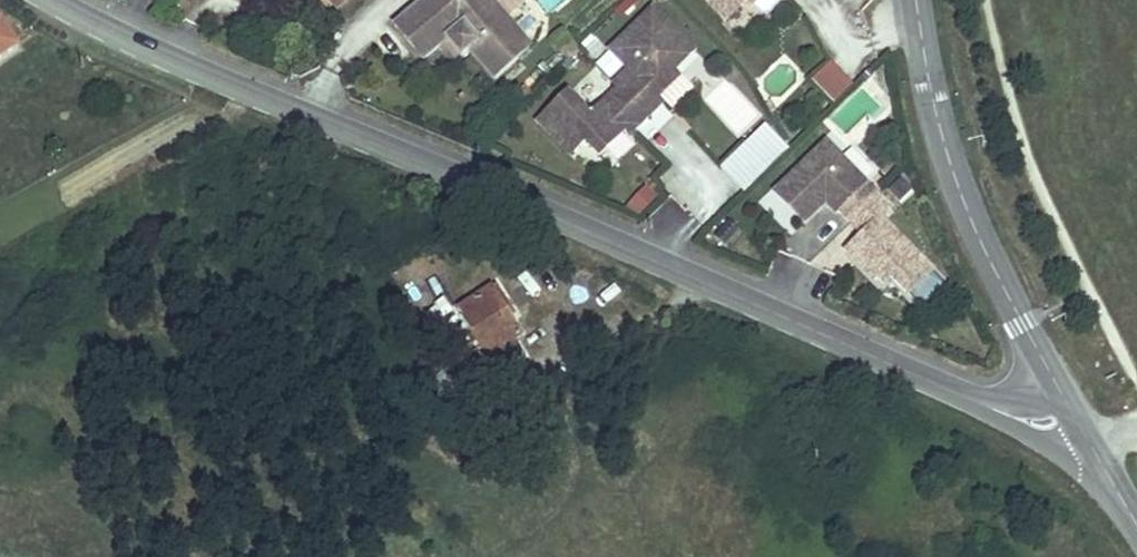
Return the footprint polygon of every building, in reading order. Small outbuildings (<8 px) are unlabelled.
[(337,9),(347,0),(328,0),(337,9)] [(399,31),(429,66),(444,54),(452,47),(465,63),(473,56),(498,86),(524,65),(477,9),(487,0),(436,0),(399,31)] [(477,9),(524,65),(537,55),(490,0),(487,0),(477,9)] [(531,0),(496,0),(511,17),(531,0)] [(550,13),(568,0),(540,0),(550,13)] [(726,23),(746,3),(752,8),(760,0),(703,0),(726,23)] [(697,56),(655,14),(612,57),(631,76),(617,90),(621,94),(593,122),(570,98),(540,128),(573,161),(587,146),(602,161),(631,133),(635,138),(665,108),(660,103),(682,82),(677,77),(697,56)] [(19,46),(0,16),(0,57),(19,46)] [(572,64),(585,51),(567,34),(555,46),(572,64)] [(465,63),(452,47),(444,54),(457,70),(465,63)] [(808,79),(833,103),(854,83),(829,58),(808,79)] [(713,224),(789,146),(764,122),(721,166),(669,116),(654,132),(689,165),(671,184),(713,224)] [(827,145),(776,196),(805,227),(826,206),(836,216),(840,213),(865,237),(847,254),(877,284),(883,277),(889,284),(893,279),(911,297),(935,273),(883,220),(893,211),(827,145)] [(644,222),(668,200),(650,180),(626,202),(644,222)] [(457,309),(496,371),(522,355),(512,339),(520,334),(504,309),(508,307),(495,285),(457,309)]
